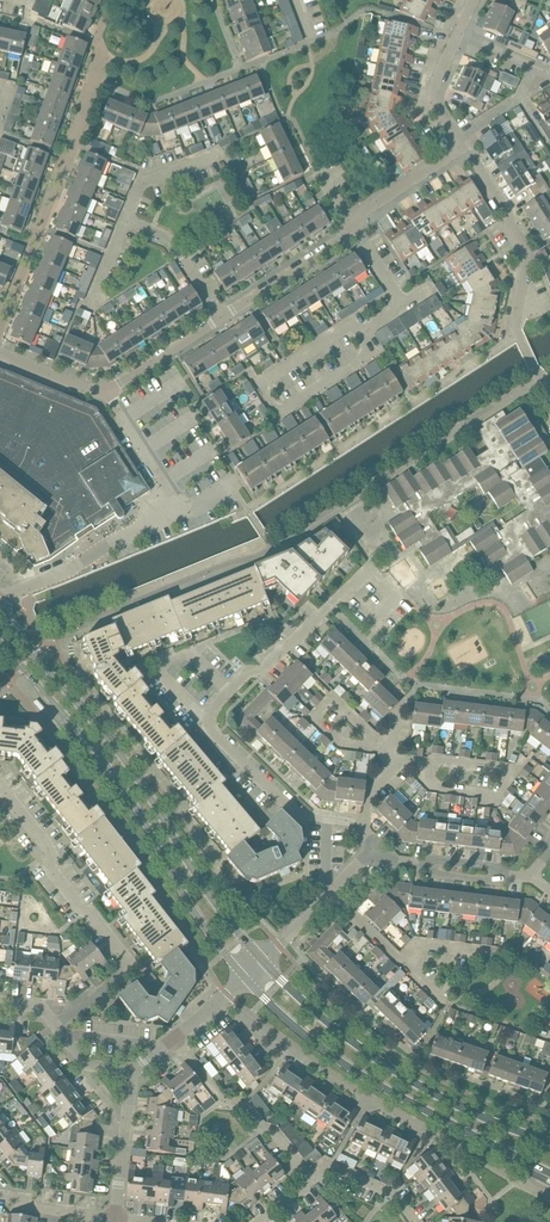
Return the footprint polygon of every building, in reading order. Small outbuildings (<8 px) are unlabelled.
[(62,10),(69,12),(91,22),(90,21),(92,17),(93,18),(97,10),(74,0),(66,0),(62,10)] [(74,0),(97,10),(97,9),(95,9),(97,5),(99,5),(101,0),(74,0)] [(228,10),(251,1),(251,0),(226,0),(227,1),(225,2),(228,10)] [(430,8),(429,8),(411,0),(405,0),(400,12),(423,22),(426,15),(433,18),(436,11),(430,8)] [(429,8),(430,8),(432,2),(439,5),(441,0),(411,0),(429,8)] [(524,11),(526,4),(510,0),(509,7),(524,11)] [(256,14),(251,1),(228,10),(228,11),(230,10),(232,14),(230,15),(233,23),(256,14)] [(290,6),(288,2),(279,5),(281,10),(290,6)] [(494,4),(488,16),(508,25),(514,13),(494,4)] [(42,10),(33,6),(31,11),(40,15),(42,10)] [(91,22),(69,12),(63,25),(84,35),(86,29),(88,30),(91,22)] [(261,27),(256,14),(233,23),(235,23),(237,27),(235,28),(238,35),(261,27)] [(508,25),(488,16),(483,28),(503,37),(508,25)] [(386,21),(383,35),(408,41),(408,40),(409,34),(416,36),(418,28),(386,21)] [(298,27),(296,22),(287,26),(289,30),(298,27)] [(32,25),(29,40),(36,42),(38,36),(40,28),(32,25)] [(266,39),(261,27),(238,35),(238,36),(240,35),(241,40),(240,40),(243,48),(266,39)] [(291,35),(300,32),(298,27),(289,30),(291,35)] [(8,53),(13,30),(7,29),(7,31),(0,30),(0,51),(8,53)] [(19,31),(13,30),(8,53),(22,56),(26,35),(18,34),(19,31)] [(367,32),(361,31),(358,45),(364,46),(367,32)] [(549,31),(538,38),(549,56),(549,31)] [(405,54),(406,48),(413,50),(415,42),(408,40),(408,41),(383,35),(380,50),(405,55),(405,54)] [(67,37),(63,51),(85,59),(87,53),(84,52),(87,44),(67,37)] [(271,53),(266,39),(243,48),(243,49),(245,48),(246,52),(245,53),(248,61),(271,53)] [(507,46),(521,53),(524,47),(509,40),(507,46)] [(364,46),(358,45),(355,59),(364,61),(367,47),(364,46)] [(539,53),(524,47),(521,53),(536,60),(539,53)] [(380,50),(377,63),(402,69),(402,68),(403,62),(410,64),(412,56),(405,54),(405,55),(380,50)] [(83,64),(85,59),(63,51),(58,64),(78,71),(80,64),(83,64)] [(47,74),(54,76),(76,84),(78,79),(75,78),(78,71),(58,64),(51,61),(47,74)] [(399,83),(399,82),(400,76),(407,78),(409,70),(402,68),(402,69),(377,63),(374,78),(399,83)] [(460,79),(480,88),(490,92),(498,74),(483,67),(480,73),(465,67),(460,79)] [(502,72),(498,81),(516,89),(520,80),(502,72)] [(268,94),(264,95),(256,74),(249,76),(250,79),(243,81),(251,101),(264,96),(265,99),(269,97),(268,94)] [(74,90),(76,84),(54,76),(49,89),(69,96),(71,89),(74,90)] [(374,78),(371,92),(396,97),(397,91),(404,92),(406,84),(399,82),(399,83),(374,78)] [(480,88),(460,79),(454,91),(469,98),(466,104),(481,111),(484,104),(475,100),(480,88)] [(238,106),(251,101),(243,81),(236,84),(236,82),(230,84),(238,106)] [(226,111),(238,106),(230,84),(224,86),(225,89),(218,91),(226,111)] [(18,87),(16,92),(24,95),(26,89),(18,87)] [(49,89),(45,102),(67,110),(69,104),(66,103),(69,96),(49,89)] [(213,116),(226,111),(218,91),(211,94),(210,92),(205,94),(213,116)] [(22,100),(24,95),(16,92),(14,98),(22,100)] [(393,111),(394,105),(401,106),(403,98),(396,97),(371,92),(365,116),(393,111)] [(201,121),(213,116),(205,94),(199,96),(200,98),(193,101),(201,121)] [(101,120),(114,125),(123,103),(117,101),(116,104),(109,100),(101,120)] [(188,126),(201,121),(193,101),(186,104),(185,102),(179,104),(188,126)] [(549,127),(549,105),(547,101),(536,108),(546,124),(540,127),(549,141),(549,130),(549,128),(549,127)] [(45,102),(40,115),(60,122),(62,115),(65,116),(67,110),(45,102)] [(129,106),(123,103),(114,125),(126,130),(127,130),(135,111),(128,108),(129,106)] [(175,108),(168,111),(175,131),(176,130),(188,126),(179,104),(174,106),(175,108)] [(518,106),(513,110),(517,115),(522,111),(518,106)] [(142,114),(135,111),(127,130),(126,130),(125,133),(127,134),(128,131),(140,136),(151,136),(151,114),(148,114),(143,112),(142,114)] [(175,135),(177,134),(176,130),(175,131),(168,111),(161,114),(160,112),(154,114),(151,114),(151,136),(162,136),(174,131),(175,135)] [(365,116),(379,138),(407,120),(403,113),(397,117),(394,112),(393,111),(365,116)] [(9,112),(7,118),(15,120),(17,115),(9,112)] [(40,115),(36,128),(58,136),(60,130),(57,129),(60,122),(40,115)] [(492,131),(479,139),(486,150),(506,138),(506,137),(499,127),(507,122),(502,116),(488,125),(492,131)] [(13,126),(15,120),(7,118),(5,123),(13,126)] [(265,118),(259,121),(262,128),(268,125),(265,118)] [(411,126),(407,120),(379,138),(387,150),(408,136),(408,135),(405,130),(411,126)] [(250,134),(262,128),(259,121),(247,127),(250,134)] [(260,133),(266,146),(287,136),(284,130),(282,131),(278,124),(260,133)] [(245,136),(250,134),(247,127),(241,130),(245,136)] [(56,141),(58,136),(36,128),(31,141),(51,148),(53,141),(56,141)] [(418,138),(414,131),(408,135),(408,136),(387,150),(395,162),(416,148),(416,147),(413,142),(418,138)] [(506,138),(486,150),(493,161),(496,159),(500,165),(524,150),(513,133),(506,137),(506,138)] [(537,134),(530,138),(534,144),(541,140),(537,134)] [(228,136),(222,139),(225,146),(231,143),(228,136)] [(266,146),(272,158),(291,149),(287,142),(290,141),(287,136),(266,146)] [(0,140),(0,153),(3,154),(6,155),(12,157),(14,151),(17,144),(8,141),(1,138),(0,140)] [(220,148),(225,146),(222,139),(217,141),(220,148)] [(98,150),(103,152),(106,145),(101,143),(98,150)] [(151,146),(154,155),(161,152),(157,143),(151,146)] [(201,143),(196,145),(198,152),(204,150),(201,143)] [(422,143),(416,147),(416,148),(395,162),(403,174),(424,160),(420,154),(426,150),(422,143)] [(118,150),(106,145),(103,152),(115,157),(118,150)] [(193,155),(198,152),(196,145),(190,147),(193,155)] [(29,148),(24,162),(46,169),(48,164),(46,163),(48,155),(29,148)] [(272,158),(278,171),(299,160),(296,155),(294,156),(291,149),(272,158)] [(508,184),(535,167),(524,150),(500,165),(504,171),(501,173),(508,184)] [(106,161),(87,153),(84,160),(82,159),(79,165),(101,174),(106,161)] [(232,162),(239,159),(236,154),(229,157),(232,162)] [(46,169),(24,162),(18,159),(13,172),(19,174),(39,181),(41,174),(44,175),(46,169)] [(241,164),(239,159),(232,162),(235,168),(241,164)] [(299,160),(278,171),(284,183),(303,174),(299,167),(301,166),(299,160)] [(96,187),(101,174),(79,165),(77,171),(79,172),(76,179),(96,187)] [(535,167),(508,184),(515,195),(528,187),(532,193),(546,184),(539,174),(532,178),(528,172),(535,167)] [(129,170),(125,178),(123,183),(130,186),(136,173),(129,170)] [(19,174),(15,187),(37,195),(39,189),(37,188),(39,181),(19,174)] [(460,177),(453,182),(457,188),(457,187),(471,209),(474,207),(483,221),(493,215),(484,201),(470,179),(469,180),(464,183),(460,177)] [(241,181),(244,187),(251,184),(248,178),(241,181)] [(96,187),(76,179),(74,186),(71,185),(69,190),(90,199),(96,187)] [(294,182),(288,185),(292,192),(297,189),(294,182)] [(128,192),(130,186),(123,183),(121,189),(128,192)] [(253,189),(251,184),(244,187),(246,192),(253,189)] [(523,207),(530,219),(549,206),(549,191),(546,184),(532,193),(536,199),(523,207)] [(292,192),(288,185),(283,188),(286,195),(292,192)] [(459,217),(471,209),(457,187),(457,188),(452,191),(448,185),(441,190),(445,196),(445,195),(459,217)] [(37,195),(15,187),(10,200),(30,207),(33,200),(35,201),(37,195)] [(69,197),(66,204),(85,212),(90,199),(69,190),(67,196),(69,197)] [(447,225),(459,217),(445,195),(445,196),(439,199),(436,193),(429,197),(433,203),(447,225)] [(269,194),(264,197),(267,204),(272,201),(269,194)] [(120,211),(122,206),(123,202),(108,196),(104,205),(110,207),(120,211)] [(267,204),(264,197),(258,199),(262,206),(267,204)] [(10,200),(6,213),(28,221),(30,215),(28,214),(30,207),(10,200)] [(435,232),(447,225),(433,203),(427,207),(424,201),(417,205),(421,211),(435,232)] [(85,212),(66,204),(63,211),(61,210),(58,215),(80,224),(85,212)] [(329,224),(318,206),(306,214),(319,234),(324,230),(322,228),(329,224)] [(530,219),(537,229),(549,221),(549,206),(530,219)] [(116,221),(120,211),(110,207),(106,216),(116,221)] [(423,240),(424,240),(435,232),(421,211),(415,214),(411,208),(405,213),(412,225),(413,225),(423,240)] [(6,234),(8,229),(21,233),(24,226),(26,226),(28,221),(6,213),(0,230),(0,232),(6,234)] [(248,214),(243,217),(247,224),(252,220),(248,214)] [(306,214),(295,221),(306,239),(312,235),(314,237),(319,234),(306,214)] [(75,237),(80,224),(58,215),(56,221),(59,222),(55,229),(75,237)] [(242,227),(247,224),(243,217),(238,220),(242,227)] [(276,218),(265,225),(272,236),(283,253),(289,249),(291,252),(296,248),(283,229),(276,218)] [(306,239),(295,221),(283,229),(296,248),(301,245),(299,243),(306,239)] [(537,229),(544,240),(549,237),(549,221),(537,229)] [(427,246),(424,240),(423,240),(413,225),(412,225),(410,227),(407,228),(403,222),(396,227),(400,233),(401,232),(415,254),(427,246)] [(483,231),(479,224),(473,228),(477,234),(483,231)] [(102,233),(109,236),(112,231),(105,228),(102,233)] [(221,232),(225,238),(230,235),(226,229),(221,232)] [(391,230),(384,234),(402,262),(405,266),(407,265),(405,261),(415,254),(401,232),(400,233),(395,236),(391,230)] [(220,242),(225,238),(221,232),(215,235),(220,242)] [(104,249),(109,236),(102,233),(100,239),(94,237),(91,244),(104,249)] [(462,244),(468,240),(464,234),(458,238),(462,244)] [(72,244),(53,236),(50,244),(47,243),(45,248),(67,257),(72,244)] [(283,253),(272,236),(260,243),(273,263),(278,260),(277,258),(283,253)] [(13,242),(8,240),(5,247),(10,249),(13,242)] [(475,258),(472,253),(478,249),(473,242),(446,260),(454,272),(475,258)] [(260,243),(249,251),(260,268),(266,264),(268,266),(273,263),(260,243)] [(206,250),(202,244),(197,247),(201,253),(206,250)] [(61,270),(67,257),(45,248),(43,254),(45,255),(42,262),(61,270)] [(537,253),(541,263),(549,286),(549,263),(548,264),(546,261),(549,259),(548,257),(544,249),(541,251),(537,253)] [(90,263),(89,266),(96,269),(101,256),(88,251),(84,260),(90,263)] [(260,268),(249,251),(238,258),(250,278),(255,274),(254,272),(260,268)] [(347,256),(341,260),(354,279),(366,272),(355,254),(348,258),(347,256)] [(454,272),(448,276),(456,288),(461,284),(483,270),(480,265),(485,261),(481,254),(475,258),(454,272)] [(238,258),(226,265),(237,283),(244,279),(245,281),(250,278),(238,258)] [(338,265),(331,269),(343,287),(346,292),(357,284),(354,279),(341,260),(336,263),(338,265)] [(174,271),(179,268),(175,261),(169,265),(174,271)] [(61,270),(42,262),(39,269),(37,268),(35,274),(56,282),(61,270)] [(0,264),(0,289),(2,290),(11,269),(0,264)] [(237,283),(226,265),(214,273),(227,293),(232,289),(231,287),(237,283)] [(94,275),(96,269),(89,266),(86,272),(94,275)] [(465,305),(494,312),(495,305),(499,306),(501,298),(500,298),(502,290),(501,287),(497,280),(497,279),(493,272),(490,274),(486,268),(483,270),(461,284),(468,294),(465,305)] [(324,271),(319,274),(331,294),(343,287),(331,269),(325,273),(324,271)] [(156,273),(151,277),(155,283),(160,280),(156,273)] [(51,295),(56,282),(35,274),(32,279),(35,280),(32,287),(51,295)] [(309,284),(320,301),(331,294),(319,274),(313,278),(315,280),(309,284)] [(150,286),(155,283),(151,277),(146,280),(150,286)] [(440,281),(434,285),(441,297),(442,297),(448,293),(440,281)] [(301,286),(296,289),(308,309),(320,301),(309,284),(302,288),(301,286)] [(81,286),(78,292),(85,295),(88,289),(81,286)] [(51,295),(32,287),(29,294),(26,293),(24,299),(46,308),(51,295)] [(191,287),(179,294),(190,312),(196,308),(198,310),(203,306),(191,287)] [(370,293),(365,296),(369,303),(384,293),(380,287),(370,293)] [(133,288),(128,291),(132,298),(137,294),(133,288)] [(286,299),(297,316),(308,309),(296,289),(291,292),(292,295),(286,299)] [(76,291),(74,296),(83,300),(85,295),(78,292),(76,291)] [(127,301),(132,298),(128,291),(123,295),(127,301)] [(190,312),(179,294),(167,302),(180,321),(185,318),(184,316),(190,312)] [(435,295),(423,303),(430,315),(443,307),(435,295)] [(364,306),(369,303),(365,296),(360,299),(364,306)] [(51,310),(46,308),(24,299),(22,304),(24,305),(21,312),(41,320),(46,322),(51,310)] [(278,300),(273,304),(285,324),(297,316),(286,299),(279,303),(278,300)] [(167,302),(156,309),(167,326),(173,322),(175,325),(180,321),(167,302)] [(110,303),(105,306),(110,312),(115,309),(110,303)] [(347,308),(342,311),(346,317),(351,314),(358,310),(354,303),(347,308)] [(423,303),(410,311),(418,323),(430,315),(423,303)] [(262,314),(274,331),(285,324),(273,304),(268,307),(269,309),(262,314)] [(469,348),(470,348),(475,344),(477,347),(484,343),(483,342),(490,338),(492,335),(494,327),(496,319),(493,318),(494,312),(465,305),(463,317),(452,324),(456,330),(457,329),(469,348)] [(105,316),(110,312),(105,306),(100,309),(105,316)] [(81,317),(84,310),(79,308),(76,315),(81,317)] [(64,315),(71,318),(73,312),(66,309),(64,315)] [(167,326),(156,309),(144,316),(157,336),(162,333),(161,330),(167,326)] [(341,321),(346,317),(342,311),(337,314),(341,321)] [(410,311),(398,318),(406,330),(418,323),(410,311)] [(41,320),(21,312),(18,319),(16,318),(14,324),(35,333),(41,320)] [(68,323),(71,318),(64,315),(61,320),(68,323)] [(76,315),(72,324),(79,326),(82,318),(81,317),(76,315)] [(144,316),(133,324),(144,341),(151,337),(152,339),(157,336),(144,316)] [(244,319),(239,322),(252,342),(264,334),(253,317),(246,321),(244,319)] [(406,330),(398,318),(386,326),(394,338),(406,330)] [(236,328),(229,332),(240,350),(246,358),(257,350),(252,342),(239,322),(234,326),(236,328)] [(324,323),(319,326),(323,332),(328,329),(324,322),(324,323)] [(28,350),(35,333),(14,324),(11,329),(14,330),(11,338),(19,341),(17,346),(28,350)] [(133,324),(121,331),(134,351),(139,347),(138,345),(144,341),(133,324)] [(318,335),(323,332),(319,326),(314,329),(318,335)] [(374,334),(381,346),(394,338),(386,326),(374,334)] [(460,358),(466,354),(472,351),(470,348),(469,348),(457,329),(456,330),(445,337),(457,356),(458,355),(460,358)] [(134,351),(121,331),(110,338),(121,356),(128,352),(129,354),(134,351)] [(222,334),(216,337),(229,357),(240,350),(229,332),(223,336),(222,334)] [(53,340),(60,343),(63,338),(55,335),(53,340)] [(67,336),(58,357),(65,360),(66,357),(72,360),(80,341),(67,336)] [(213,343),(206,347),(218,364),(229,357),(216,337),(211,340),(213,343)] [(301,337),(296,340),(300,347),(306,344),(301,337)] [(445,337),(433,345),(445,364),(445,363),(447,366),(460,358),(458,355),(457,356),(445,337)] [(60,343),(53,340),(48,338),(41,356),(53,361),(60,343)] [(115,360),(121,356),(110,338),(98,346),(96,346),(98,367),(110,366),(116,362),(115,360)] [(296,350),(300,347),(296,340),(291,344),(296,350)] [(80,341),(72,360),(79,363),(78,366),(85,368),(98,367),(96,346),(94,346),(80,341)] [(433,371),(435,374),(447,366),(445,363),(445,364),(433,345),(420,353),(433,371)] [(199,349),(194,352),(206,372),(218,364),(206,347),(200,351),(199,349)] [(206,372),(194,352),(189,355),(190,357),(183,362),(194,379),(206,372)] [(420,353),(408,360),(421,379),(423,382),(435,374),(433,371),(420,353)] [(269,358),(264,361),(269,367),(274,364),(269,358)] [(408,360),(396,369),(410,390),(423,382),(421,379),(408,360)] [(264,371),(269,367),(264,361),(259,364),(264,371)] [(375,361),(370,364),(376,374),(381,371),(375,361)] [(241,363),(236,367),(240,373),(245,370),(241,363)] [(370,364),(365,367),(371,378),(376,374),(370,364)] [(240,373),(236,367),(231,370),(235,376),(240,373)] [(389,371),(378,378),(394,402),(399,399),(397,396),(402,393),(389,371)] [(22,444),(36,410),(50,416),(58,394),(5,372),(0,385),(0,395),(9,399),(0,422),(0,436),(7,439),(9,438),(10,440),(20,444),(22,444)] [(355,373),(350,377),(357,387),(362,383),(355,373)] [(352,390),(357,387),(350,377),(345,380),(352,390)] [(218,378),(213,381),(217,388),(222,385),(218,378)] [(394,402),(378,378),(369,384),(382,405),(387,402),(389,405),(394,402)] [(217,388),(213,381),(208,385),(212,391),(217,388)] [(252,387),(248,382),(242,386),(245,391),(252,387)] [(369,384),(359,390),(375,415),(380,412),(378,408),(382,405),(369,384)] [(336,386),(331,389),(338,399),(343,396),(336,386)] [(248,396),(255,392),(252,387),(245,391),(248,396)] [(331,389),(326,392),(333,402),(338,399),(331,389)] [(204,410),(208,415),(227,402),(220,390),(202,401),(207,408),(204,410)] [(375,415),(359,390),(349,396),(363,418),(368,415),(370,418),(375,415)] [(58,394),(50,416),(37,446),(73,502),(85,494),(93,506),(104,499),(114,514),(116,518),(118,519),(119,520),(121,520),(123,519),(124,517),(124,515),(123,513),(121,510),(149,491),(96,409),(58,394)] [(9,399),(0,395),(0,422),(9,399)] [(349,396),(340,403),(356,427),(361,424),(358,421),(363,418),(349,396)] [(317,398),(312,402),(318,411),(323,408),(317,398)] [(217,425),(235,414),(227,402),(208,415),(211,420),(213,419),(217,425)] [(356,427),(340,403),(330,409),(344,430),(349,427),(351,430),(356,427)] [(266,410),(263,405),(257,409),(260,414),(266,410)] [(305,406),(300,409),(307,419),(312,416),(305,406)] [(330,409),(320,415),(333,436),(336,440),(337,440),(337,439),(341,437),(339,433),(344,430),(330,409)] [(440,461),(414,478),(410,471),(383,489),(396,509),(397,508),(401,514),(386,524),(404,551),(419,542),(423,547),(419,550),(430,567),(452,553),(468,543),(470,542),(478,554),(476,555),(477,556),(479,555),(487,567),(485,569),(500,560),(504,566),(499,569),(499,570),(501,568),(512,584),(509,586),(510,586),(533,571),(528,563),(535,559),(534,557),(546,549),(547,551),(548,551),(547,549),(549,546),(549,474),(547,468),(549,467),(548,466),(546,468),(539,457),(547,452),(543,446),(548,443),(549,442),(549,439),(545,431),(538,421),(530,426),(519,409),(507,417),(503,411),(481,424),(484,428),(477,432),(488,450),(476,458),(470,448),(443,465),(440,461)] [(36,449),(37,446),(50,416),(36,410),(22,444),(26,446),(31,449),(35,449),(36,449)] [(266,410),(260,414),(263,419),(270,415),(266,410)] [(219,433),(222,438),(242,425),(235,414),(217,425),(221,431),(219,433)] [(298,425),(291,415),(286,418),(293,428),(298,425)] [(333,436),(320,415),(315,419),(328,439),(333,436)] [(286,418),(281,421),(288,431),(293,428),(286,418)] [(315,419),(305,425),(318,447),(323,444),(325,447),(330,444),(331,444),(328,439),(315,419)] [(228,441),(232,448),(250,437),(242,425),(222,438),(226,443),(228,441)] [(318,447),(305,425),(295,432),(311,456),(316,453),(314,450),(318,447)] [(272,427),(267,430),(273,440),(278,437),(272,427)] [(273,440),(267,430),(262,434),(268,444),(273,440)] [(295,432),(285,438),(299,459),(304,456),(306,459),(311,456),(295,432)] [(299,459),(285,438),(276,444),(292,469),(296,466),(294,462),(299,459)] [(259,450),(253,440),(248,443),(254,453),(259,450)] [(248,443),(243,446),(249,456),(254,453),(248,443)] [(276,444),(266,450),(280,472),(285,469),(287,472),(292,469),(276,444)] [(17,457),(17,456),(16,455),(5,450),(4,451),(0,449),(0,476),(5,480),(17,457)] [(280,472),(266,450),(256,457),(272,481),(277,478),(275,475),(280,472)] [(228,456),(234,466),(239,462),(233,452),(228,456)] [(18,457),(17,457),(5,480),(13,486),(38,474),(37,472),(37,471),(37,470),(36,469),(35,469),(34,468),(33,467),(32,467),(31,467),(30,467),(29,467),(25,464),(25,463),(25,462),(25,461),(24,460),(24,459),(23,458),(22,458),(21,457),(20,457),(18,457)] [(256,457),(247,463),(261,484),(265,481),(267,484),(272,481),(256,457)] [(247,463),(237,469),(253,494),(258,490),(256,487),(261,484),(247,463)] [(61,509),(38,474),(13,486),(49,515),(61,509)] [(18,549),(22,548),(25,554),(32,552),(33,555),(51,532),(49,530),(42,524),(49,515),(13,486),(5,480),(0,476),(0,534),(18,549)] [(79,514),(81,514),(93,506),(85,494),(73,502),(73,503),(73,504),(79,514)] [(81,514),(88,527),(93,528),(114,514),(104,499),(93,506),(81,514)] [(76,539),(77,532),(71,523),(69,522),(61,509),(49,515),(42,524),(51,532),(33,555),(36,563),(49,558),(76,539)] [(341,528),(337,522),(333,525),(337,531),(341,528)] [(349,553),(335,540),(325,530),(291,553),(290,553),(290,554),(320,583),(349,553)] [(283,556),(269,562),(254,568),(264,593),(279,587),(297,605),(293,609),(294,610),(314,588),(320,583),(290,554),(290,553),(283,556)] [(254,568),(214,585),(227,619),(268,602),(264,593),(254,568)] [(163,585),(178,579),(175,573),(161,578),(163,585)] [(214,585),(170,602),(181,631),(183,636),(227,619),(214,585)] [(125,654),(181,631),(170,602),(168,597),(111,620),(114,627),(124,650),(125,654)] [(77,669),(80,668),(88,676),(93,675),(94,676),(102,668),(103,670),(108,670),(115,664),(112,660),(119,655),(118,653),(124,650),(114,627),(74,643),(75,655),(72,657),(77,669)] [(320,645),(330,655),(344,639),(339,634),(341,632),(337,628),(334,630),(320,645)] [(330,655),(340,664),(356,647),(352,643),(350,645),(344,639),(330,655)] [(361,651),(356,647),(340,664),(349,674),(364,659),(359,653),(361,651)] [(310,658),(307,654),(301,660),(305,663),(310,658)] [(349,674),(359,683),(376,666),(371,662),(369,664),(364,659),(349,674)] [(312,676),(299,662),(297,661),(292,667),(290,665),(285,669),(302,686),(312,676)] [(102,668),(94,676),(97,679),(108,693),(116,702),(114,704),(141,681),(141,682),(143,680),(134,670),(126,677),(119,667),(115,664),(108,670),(103,670),(102,668)] [(369,693),(378,684),(384,678),(378,672),(380,670),(376,666),(359,683),(369,692),(369,693)] [(283,676),(278,681),(293,696),(302,686),(285,669),(281,674),(283,676)] [(319,678),(323,681),(329,675),(325,672),(319,678)] [(329,675),(323,681),(327,685),(332,679),(329,675)] [(141,681),(114,704),(122,713),(137,731),(140,735),(151,748),(159,758),(158,759),(186,735),(178,725),(170,732),(162,723),(159,719),(164,715),(156,706),(151,710),(141,698),(149,691),(141,682),(141,681)] [(271,684),(266,689),(276,699),(283,706),(293,696),(278,681),(273,686),(271,684)] [(363,699),(373,709),(390,691),(385,687),(383,689),(378,684),(369,693),(369,692),(363,699)] [(338,685),(333,690),(343,700),(348,694),(338,685)] [(266,689),(238,718),(254,734),(262,727),(253,718),(271,700),(273,702),(276,699),(266,689)] [(394,696),(390,691),(373,709),(383,718),(398,703),(392,698),(394,696)] [(317,693),(314,697),(319,702),(323,699),(317,693)] [(348,694),(343,700),(347,704),(352,698),(348,694)] [(310,701),(316,706),(319,702),(314,697),(310,701)] [(276,699),(273,702),(275,704),(280,709),(283,706),(276,699)] [(441,722),(454,724),(457,703),(450,702),(450,699),(444,699),(443,702),(443,701),(442,707),(443,707),(441,722)] [(464,704),(457,703),(454,724),(468,726),(471,702),(465,701),(464,704)] [(423,705),(415,704),(412,724),(426,726),(429,703),(423,702),(423,705)] [(468,726),(481,727),(484,707),(477,706),(477,703),(471,702),(468,726)] [(435,703),(429,703),(426,726),(440,728),(441,722),(443,707),(442,707),(435,706),(435,703)] [(481,727),(495,729),(498,706),(492,705),(491,708),(484,707),(481,727)] [(495,729),(508,731),(511,710),(503,709),(504,706),(498,706),(495,729)] [(301,711),(306,716),(310,712),(304,707),(301,711)] [(518,711),(511,710),(508,731),(522,733),(523,729),(528,730),(531,723),(523,722),(525,709),(519,708),(518,711)] [(536,710),(525,709),(523,722),(531,723),(537,728),(545,717),(536,710)] [(359,716),(363,719),(368,714),(364,710),(359,716)] [(368,714),(363,719),(366,723),(372,717),(368,714)] [(262,727),(254,734),(259,739),(261,737),(267,742),(281,727),(271,717),(262,727)] [(541,744),(549,733),(549,725),(548,723),(549,721),(545,717),(537,728),(531,723),(528,730),(532,733),(530,736),(541,744)] [(297,723),(301,727),(306,721),(302,718),(297,723)] [(4,720),(0,720),(0,755),(12,756),(14,738),(16,738),(19,736),(19,733),(2,731),(4,720)] [(306,721),(301,727),(304,730),(310,725),(306,721)] [(14,738),(12,756),(17,757),(26,768),(45,753),(34,739),(42,733),(37,727),(29,726),(29,730),(24,730),(24,733),(19,733),(19,736),(16,738),(14,738)] [(291,737),(281,727),(267,742),(272,747),(270,749),(274,754),(291,737)] [(20,773),(20,775),(40,800),(42,801),(45,798),(56,811),(65,804),(66,805),(70,806),(78,800),(83,796),(76,787),(71,791),(61,778),(69,772),(61,762),(64,760),(55,750),(53,747),(42,733),(34,739),(45,753),(26,768),(22,772),(20,773)] [(541,744),(549,751),(549,733),(541,744)] [(243,845),(251,839),(260,831),(221,785),(226,782),(186,735),(158,759),(197,804),(192,808),(232,855),(243,845)] [(318,741),(322,744),(327,738),(323,735),(318,741)] [(281,756),(286,761),(301,746),(291,737),(274,754),(279,758),(281,756)] [(325,748),(331,742),(327,738),(322,744),(325,748)] [(290,768),(294,773),(311,756),(301,746),(286,761),(292,766),(290,768)] [(343,760),(352,760),(353,751),(344,751),(343,760)] [(320,765),(311,756),(294,773),(298,777),(300,775),(306,780),(320,765)] [(329,788),(332,781),(333,778),(320,765),(306,780),(311,785),(309,787),(314,792),(323,782),(329,788)] [(526,765),(523,769),(529,774),(532,770),(526,765)] [(526,778),(529,774),(523,769),(519,773),(526,778)] [(549,772),(541,783),(549,790),(549,772)] [(411,776),(408,779),(406,782),(409,785),(415,780),(411,776)] [(342,800),(349,801),(352,780),(334,778),(333,778),(332,781),(329,788),(337,789),(335,802),(341,803),(342,800)] [(366,782),(352,780),(349,801),(357,802),(356,805),(363,806),(363,803),(366,782)] [(314,792),(323,801),(335,802),(337,789),(329,788),(323,782),(314,792)] [(541,783),(533,794),(549,807),(549,790),(541,783)] [(509,786),(506,791),(509,793),(512,795),(516,791),(509,786)] [(377,811),(375,813),(380,818),(382,816),(387,821),(402,806),(408,800),(397,790),(392,796),(384,804),(377,811)] [(509,793),(501,804),(507,808),(515,798),(512,795),(509,793)] [(545,813),(549,807),(533,794),(525,805),(544,819),(548,815),(545,813)] [(104,818),(105,817),(97,807),(88,813),(81,804),(80,802),(78,800),(70,806),(66,805),(65,804),(56,811),(58,813),(59,815),(55,818),(55,819),(73,842),(75,840),(104,818)] [(525,805),(517,816),(533,828),(538,823),(540,824),(544,819),(525,805)] [(412,816),(402,806),(387,821),(393,826),(391,828),(395,833),(404,823),(410,829),(414,822),(410,818),(412,816)] [(303,833),(297,827),(282,813),(267,828),(280,841),(280,848),(255,859),(243,845),(232,855),(227,859),(246,881),(254,883),(280,872),(279,871),(281,870),(283,875),(288,873),(286,868),(287,867),(287,869),(300,863),(296,856),(304,841),(303,833)] [(434,821),(431,842),(438,843),(438,846),(444,847),(447,823),(448,815),(435,813),(434,821)] [(529,834),(533,828),(517,816),(508,827),(511,829),(507,834),(510,842),(517,833),(527,841),(531,836),(529,834)] [(104,818),(75,840),(112,887),(112,888),(137,869),(141,866),(126,846),(128,845),(126,842),(124,843),(104,818)] [(423,841),(431,842),(434,821),(419,819),(419,823),(414,822),(410,829),(419,830),(417,843),(423,844),(423,841)] [(404,842),(417,843),(419,830),(410,829),(404,823),(395,833),(404,842)] [(450,844),(458,845),(461,825),(447,823),(444,847),(450,847),(450,844)] [(474,826),(461,825),(458,845),(465,846),(465,849),(471,850),(474,826)] [(477,848),(485,849),(487,828),(474,826),(471,850),(477,851),(477,848)] [(502,830),(487,828),(485,849),(492,850),(492,853),(498,853),(500,840),(510,842),(507,834),(501,833),(502,830)] [(263,829),(260,831),(251,839),(256,845),(269,835),(263,829)] [(516,856),(527,841),(517,833),(510,842),(500,840),(498,853),(516,856)] [(137,869),(112,888),(112,887),(107,891),(126,915),(127,916),(151,897),(156,893),(154,890),(155,889),(154,886),(152,888),(137,869)] [(393,904),(400,897),(410,898),(412,884),(395,882),(383,895),(393,904)] [(408,908),(422,910),(425,889),(417,888),(418,885),(412,884),(410,898),(400,897),(403,904),(408,905),(408,908)] [(422,910),(421,918),(435,919),(436,912),(439,888),(433,887),(432,890),(425,889),(422,910)] [(445,889),(439,888),(436,912),(449,913),(452,892),(444,892),(445,889)] [(459,893),(452,892),(449,913),(463,915),(466,891),(460,891),(459,893)] [(463,915),(476,917),(479,896),(471,895),(472,892),(466,891),(463,915)] [(476,917),(490,918),(493,895),(487,894),(486,897),(479,896),(476,917)] [(381,901),(376,906),(391,921),(401,911),(398,908),(403,904),(400,897),(393,904),(383,895),(379,899),(381,901)] [(499,896),(493,895),(490,918),(503,920),(506,899),(498,898),(499,896)] [(159,966),(161,965),(178,952),(186,946),(188,944),(173,924),(175,923),(173,920),(171,922),(151,897),(127,916),(126,915),(121,918),(159,966)] [(518,919),(523,919),(526,912),(518,911),(520,898),(514,898),(513,900),(506,899),(503,920),(517,922),(518,919)] [(518,911),(526,912),(532,917),(540,907),(531,900),(520,898),(518,911)] [(381,931),(391,921),(376,906),(371,912),(369,910),(364,914),(366,916),(381,931)] [(525,925),(536,934),(549,917),(543,913),(544,910),(540,907),(532,917),(526,912),(523,919),(527,922),(525,925)] [(549,917),(536,934),(547,942),(549,938),(549,918),(549,917)] [(312,947),(306,953),(323,969),(335,957),(334,957),(326,948),(339,934),(348,943),(352,940),(351,940),(347,935),(335,923),(319,940),(315,936),(308,943),(312,947)] [(77,924),(69,929),(72,933),(79,927),(77,924)] [(354,928),(347,935),(351,940),(355,936),(358,933),(354,928)] [(364,934),(360,931),(358,933),(355,936),(358,940),(364,934)] [(64,933),(60,936),(65,941),(70,940),(64,933)] [(407,944),(411,940),(405,934),(401,938),(407,944)] [(58,938),(48,936),(46,949),(61,951),(58,938)] [(79,946),(76,948),(91,967),(99,961),(103,967),(108,963),(90,941),(80,948),(79,946)] [(371,952),(374,956),(380,950),(376,946),(371,952)] [(76,951),(67,959),(85,981),(89,978),(84,973),(91,967),(76,948),(74,949),(76,951)] [(384,953),(380,950),(374,956),(378,959),(384,953)] [(16,951),(13,980),(27,982),(27,985),(31,956),(30,956),(31,953),(16,951)] [(196,974),(178,952),(161,965),(172,979),(157,1002),(147,999),(136,985),(119,998),(137,1021),(145,1023),(159,1018),(168,1024),(196,982),(196,974)] [(335,977),(349,962),(339,952),(334,957),(335,957),(323,969),(328,974),(330,972),(335,977)] [(533,952),(528,958),(532,961),(537,955),(533,952)] [(34,978),(43,979),(46,955),(43,955),(42,957),(31,956),(27,985),(33,985),(34,978)] [(56,988),(59,959),(48,958),(48,955),(46,955),(43,979),(51,980),(51,988),(56,988)] [(537,955),(532,961),(536,964),(541,958),(537,955)] [(85,981),(67,959),(66,959),(71,965),(69,967),(59,966),(60,959),(59,959),(56,988),(65,989),(66,982),(77,973),(84,982),(85,981)] [(343,988),(359,971),(349,962),(335,977),(340,982),(338,984),(343,988)] [(396,965),(391,971),(395,975),(400,969),(396,965)] [(379,991),(367,1003),(372,1008),(377,1013),(379,1011),(384,1016),(401,999),(391,989),(406,975),(400,969),(395,975),(390,980),(379,991)] [(354,996),(369,981),(359,971),(343,988),(347,993),(349,991),(354,996)] [(391,971),(385,976),(390,980),(395,975),(391,971)] [(151,973),(139,983),(144,989),(156,979),(151,973)] [(365,1006),(367,1003),(379,991),(369,981),(354,996),(360,1001),(358,1003),(362,1008),(364,1005),(365,1006)] [(416,996),(420,999),(425,994),(421,990),(416,996)] [(429,997),(425,994),(420,999),(423,1003),(429,997)] [(406,1003),(401,999),(384,1016),(390,1022),(388,1024),(392,1028),(408,1011),(403,1006),(406,1003)] [(436,1016),(436,1015),(442,1010),(438,1006),(433,1012),(436,1016)] [(408,1011),(392,1028),(396,1032),(398,1030),(404,1035),(421,1018),(416,1013),(413,1016),(408,1011)] [(426,1022),(421,1018),(404,1035),(409,1041),(407,1043),(412,1047),(414,1045),(428,1030),(423,1025),(426,1022)] [(234,1024),(205,1046),(215,1058),(218,1055),(237,1040),(232,1033),(237,1028),(234,1024)] [(12,1054),(12,1050),(14,1036),(15,1026),(10,1025),(9,1032),(0,1031),(0,1053),(12,1054)] [(510,1029),(508,1037),(507,1038),(516,1042),(519,1032),(510,1029)] [(28,1038),(27,1038),(26,1048),(28,1051),(40,1041),(34,1034),(28,1038)] [(436,1035),(431,1049),(429,1054),(430,1054),(429,1057),(435,1059),(436,1057),(443,1059),(451,1036),(445,1034),(443,1037),(436,1035)] [(12,1050),(12,1054),(15,1055),(19,1051),(21,1037),(14,1036),(12,1050)] [(451,1036),(443,1059),(450,1062),(449,1064),(455,1066),(464,1040),(451,1036)] [(19,1051),(15,1055),(17,1058),(17,1059),(28,1051),(26,1048),(27,1038),(21,1037),(19,1051)] [(222,1055),(229,1065),(252,1047),(249,1042),(243,1047),(237,1040),(218,1055),(220,1057),(222,1055)] [(476,1045),(464,1040),(455,1066),(460,1068),(461,1066),(468,1068),(476,1045)] [(40,1041),(28,1051),(17,1059),(24,1068),(22,1070),(24,1072),(46,1055),(46,1054),(43,1057),(37,1050),(43,1046),(40,1041)] [(545,1042),(541,1053),(549,1056),(549,1043),(545,1042)] [(488,1066),(484,1065),(489,1053),(482,1050),(483,1047),(476,1045),(468,1068),(475,1071),(475,1073),(484,1077),(488,1066)] [(255,1051),(252,1047),(229,1065),(236,1074),(234,1075),(236,1078),(255,1062),(249,1055),(255,1051)] [(46,1055),(24,1072),(27,1076),(32,1072),(38,1079),(55,1066),(46,1055)] [(503,1058),(496,1055),(491,1068),(488,1066),(484,1077),(494,1080),(495,1077),(502,1080),(510,1057),(504,1055),(503,1058)] [(517,1059),(510,1057),(502,1080),(509,1082),(508,1085),(514,1087),(522,1065),(515,1063),(517,1059)] [(522,1065),(514,1087),(520,1089),(521,1086),(528,1089),(536,1066),(530,1064),(531,1061),(524,1058),(523,1061),(522,1065)] [(185,1072),(177,1077),(186,1088),(193,1097),(195,1095),(193,1093),(203,1085),(185,1062),(180,1066),(185,1072)] [(209,1062),(203,1067),(212,1077),(218,1073),(209,1062)] [(247,1088),(249,1086),(253,1091),(259,1085),(256,1081),(270,1070),(266,1065),(261,1069),(255,1062),(236,1078),(238,1080),(240,1078),(247,1088)] [(291,1065),(290,1065),(286,1062),(269,1086),(279,1093),(278,1095),(280,1097),(294,1076),(287,1071),(291,1065)] [(55,1066),(38,1079),(44,1086),(38,1091),(41,1095),(64,1077),(55,1066)] [(542,1068),(536,1066),(528,1089),(535,1091),(534,1094),(540,1096),(541,1094),(548,1074),(541,1072),(542,1068)] [(302,1081),(294,1076),(280,1097),(282,1098),(284,1096),(294,1103),(310,1078),(306,1075),(302,1081)] [(50,1095),(56,1102),(73,1088),(64,1077),(41,1095),(44,1099),(50,1095)] [(166,1077),(162,1080),(179,1103),(188,1096),(190,1098),(193,1097),(186,1088),(177,1077),(170,1083),(166,1077)] [(314,1081),(310,1078),(294,1103),(303,1109),(301,1111),(304,1113),(318,1093),(310,1087),(314,1081)] [(179,1103),(162,1080),(161,1081),(168,1089),(156,1098),(149,1097),(148,1107),(177,1110),(177,1109),(171,1109),(172,1099),(174,1097),(179,1103)] [(82,1099),(73,1088),(56,1102),(61,1109),(56,1113),(59,1117),(82,1099)] [(318,1093),(304,1113),(306,1114),(315,1121),(317,1119),(334,1095),(329,1092),(325,1098),(318,1093)] [(338,1098),(334,1095),(317,1119),(327,1125),(325,1127),(327,1129),(341,1109),(334,1104),(338,1098)] [(27,1106),(31,1103),(27,1098),(23,1101),(27,1106)] [(216,1102),(212,1098),(207,1102),(211,1106),(216,1102)] [(99,1117),(97,1115),(89,1105),(84,1109),(79,1103),(82,1100),(82,1099),(59,1117),(61,1120),(63,1118),(70,1127),(81,1118),(83,1121),(93,1122),(93,1121),(99,1117)] [(16,1107),(20,1112),(24,1108),(20,1103),(16,1107)] [(35,1109),(31,1103),(27,1106),(31,1112),(35,1109)] [(200,1106),(194,1110),(198,1116),(204,1111),(200,1106)] [(177,1110),(148,1107),(148,1112),(155,1113),(154,1122),(178,1125),(178,1122),(175,1121),(177,1110)] [(28,1114),(24,1108),(20,1112),(24,1117),(28,1114)] [(327,1129),(322,1137),(335,1145),(340,1137),(342,1135),(347,1126),(358,1111),(353,1108),(349,1114),(341,1109),(327,1129)] [(361,1149),(363,1150),(374,1128),(366,1124),(369,1117),(363,1115),(351,1141),(362,1146),(361,1149)] [(41,1116),(37,1120),(44,1129),(48,1125),(41,1116)] [(191,1116),(190,1125),(197,1126),(198,1116),(191,1116)] [(75,1123),(78,1127),(92,1129),(93,1122),(83,1121),(81,1118),(70,1127),(75,1123)] [(284,1134),(293,1127),(288,1120),(278,1127),(284,1134)] [(145,1130),(145,1135),(173,1139),(175,1127),(178,1127),(178,1125),(154,1122),(153,1131),(145,1130)] [(69,1142),(69,1147),(97,1151),(99,1136),(91,1135),(92,1129),(78,1127),(75,1123),(71,1127),(69,1142)] [(3,1124),(0,1127),(0,1145),(18,1131),(15,1127),(9,1132),(3,1124)] [(377,1153),(390,1127),(385,1125),(382,1132),(374,1128),(363,1150),(366,1151),(367,1149),(377,1153)] [(387,1161),(389,1162),(400,1140),(392,1136),(395,1130),(390,1127),(377,1153),(388,1158),(387,1161)] [(284,1135),(293,1145),(297,1150),(303,1140),(290,1130),(284,1135)] [(0,1145),(0,1148),(4,1154),(0,1157),(0,1160),(2,1162),(24,1144),(17,1135),(19,1134),(18,1131),(0,1145)] [(173,1139),(145,1135),(145,1136),(148,1136),(146,1150),(175,1154),(175,1148),(168,1147),(169,1139),(173,1139)] [(256,1137),(245,1147),(249,1152),(261,1143),(256,1137)] [(416,1140),(412,1138),(411,1138),(408,1144),(400,1140),(389,1162),(392,1163),(393,1161),(404,1166),(416,1140)] [(297,1150),(304,1159),(312,1153),(314,1150),(308,1143),(303,1140),(297,1150)] [(27,1175),(30,1153),(29,1153),(23,1146),(25,1145),(24,1144),(2,1162),(7,1170),(13,1165),(27,1167),(26,1175),(27,1175)] [(42,1177),(45,1148),(39,1147),(39,1154),(30,1153),(27,1175),(42,1177)] [(70,1162),(98,1166),(99,1160),(92,1159),(93,1151),(97,1152),(97,1151),(69,1147),(68,1150),(71,1151),(70,1162)] [(310,1167),(322,1157),(315,1148),(314,1150),(312,1153),(304,1159),(310,1167)] [(414,1175),(417,1179),(442,1160),(433,1148),(413,1163),(419,1171),(414,1175)] [(234,1155),(239,1160),(244,1155),(240,1150),(234,1155)] [(268,1162),(261,1167),(274,1184),(286,1175),(268,1152),(264,1156),(268,1162)] [(229,1159),(224,1163),(226,1167),(232,1162),(229,1159)] [(351,1159),(347,1166),(354,1169),(357,1162),(351,1159)] [(451,1171),(448,1167),(442,1160),(417,1179),(420,1184),(426,1179),(431,1186),(428,1188),(428,1189),(451,1171)] [(98,1171),(98,1166),(70,1162),(68,1174),(65,1173),(65,1176),(94,1179),(90,1178),(91,1170),(98,1171)] [(129,1170),(126,1198),(140,1200),(143,1179),(134,1177),(135,1170),(136,1165),(130,1164),(129,1170)] [(212,1182),(200,1181),(197,1210),(202,1210),(203,1203),(212,1204),(216,1167),(214,1167),(212,1182)] [(216,1167),(212,1204),(221,1205),(220,1213),(225,1213),(229,1185),(217,1183),(219,1167),(216,1167)] [(249,1167),(245,1170),(263,1193),(274,1184),(261,1167),(254,1173),(249,1167)] [(369,1170),(367,1175),(373,1178),(376,1172),(369,1169),(369,1170)] [(245,1174),(235,1182),(253,1204),(258,1201),(253,1195),(260,1190),(262,1193),(263,1193),(245,1170),(243,1172),(245,1174)] [(428,1189),(435,1198),(424,1207),(425,1209),(454,1187),(449,1180),(454,1175),(451,1171),(428,1189)] [(152,1180),(143,1179),(140,1200),(145,1201),(145,1204),(154,1205),(155,1202),(158,1173),(153,1173),(152,1180)] [(163,1174),(158,1173),(155,1202),(168,1203),(168,1206),(172,1178),(171,1178),(171,1182),(162,1181),(163,1174)] [(72,1182),(70,1192),(92,1194),(94,1179),(65,1176),(64,1181),(72,1182)] [(183,1179),(172,1178),(168,1206),(174,1207),(175,1200),(183,1201),(186,1177),(184,1176),(183,1179)] [(192,1209),(197,1210),(200,1181),(189,1180),(189,1177),(186,1177),(183,1201),(193,1202),(192,1209)] [(401,1185),(407,1181),(404,1177),(398,1181),(401,1185)] [(229,1185),(225,1213),(226,1213),(227,1203),(242,1204),(242,1205),(245,1209),(246,1210),(253,1204),(235,1182),(229,1185)] [(425,1209),(428,1211),(439,1202),(446,1211),(469,1193),(465,1189),(460,1194),(454,1187),(425,1209)] [(313,1211),(322,1221),(334,1221),(338,1219),(334,1214),(340,1209),(336,1204),(327,1193),(321,1197),(321,1196),(320,1196),(316,1200),(320,1205),(313,1211)] [(449,1218),(478,1221),(467,1220),(469,1206),(475,1201),(469,1193),(446,1211),(446,1212),(451,1208),(457,1216),(457,1219),(449,1218)] [(304,1221),(322,1221),(313,1211),(306,1216),(302,1211),(297,1214),(304,1221)]
